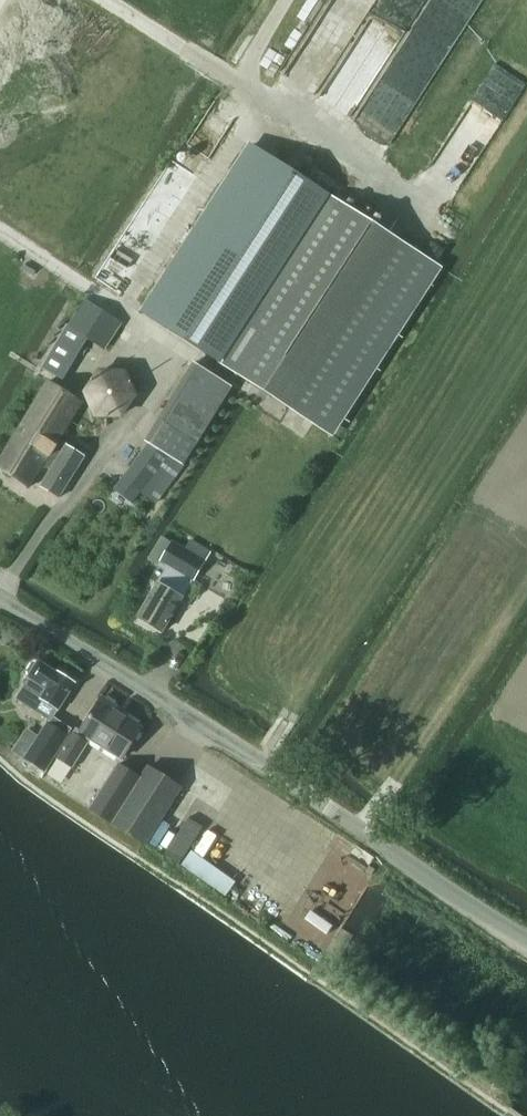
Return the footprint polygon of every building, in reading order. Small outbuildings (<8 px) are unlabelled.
[(253,145),(143,314),(219,363),(329,434),(438,266),(328,195),(253,145)] [(68,325),(42,368),(63,380),(88,339),(105,350),(122,324),(85,300),(69,326),(68,325)] [(149,444),(123,479),(124,480),(138,490),(155,503),(184,465),(185,463),(232,387),(193,363),(147,439),(145,442),(149,444)] [(99,373),(86,394),(97,415),(121,415),(135,395),(124,374),(99,373)] [(0,459),(0,469),(29,488),(43,467),(50,471),(40,486),(60,498),(86,457),(67,446),(69,443),(62,438),(85,404),(47,381),(0,459)] [(166,571),(138,617),(163,632),(210,553),(190,541),(185,550),(168,540),(165,538),(150,561),(153,563),(166,571)] [(39,662),(33,663),(27,671),(29,677),(30,678),(24,687),(25,687),(17,699),(51,720),(58,709),(59,709),(75,683),(58,673),(58,674),(39,662)] [(117,708),(102,699),(81,731),(76,728),(57,758),(73,768),(91,739),(122,759),(141,728),(115,711),(117,708)] [(39,738),(26,759),(44,771),(71,730),(53,718),(51,720),(39,738)] [(182,789),(148,767),(141,779),(118,765),(90,809),(146,844),(182,789)] [(189,818),(165,854),(180,864),(203,827),(189,818)]
